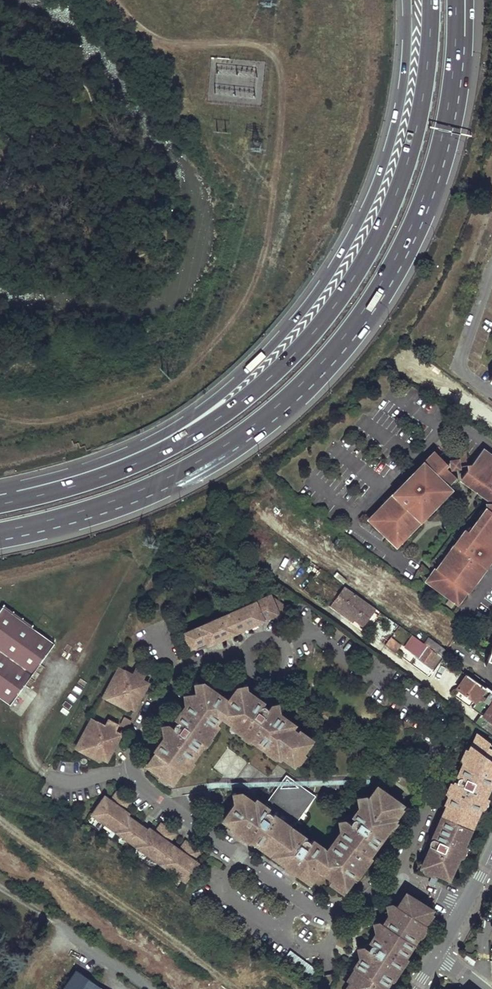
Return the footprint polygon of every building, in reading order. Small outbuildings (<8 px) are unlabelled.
[(458,603),(467,590),(468,591),(476,580),(473,578),(478,572),(480,574),(490,561),(488,559),(491,556),(491,459),(487,455),(489,453),(483,448),(472,463),(468,464),(460,465),(460,467),(468,466),(468,470),(462,479),(468,483),(470,481),(474,484),(473,487),(481,492),(480,493),(486,498),(488,496),(491,498),(490,504),(486,503),(486,506),(487,507),(472,528),(469,525),(455,544),(456,545),(452,551),(451,550),(443,561),(445,563),(440,570),(437,567),(427,580),(458,603)] [(459,458),(460,465),(468,464),(465,450),(450,452),(451,460),(459,458)] [(435,451),(432,454),(437,459),(440,455),(435,451)] [(396,541),(404,532),(406,535),(445,495),(441,491),(450,482),(449,482),(455,475),(450,470),(446,466),(449,464),(448,463),(442,457),(440,455),(437,459),(432,454),(417,469),(421,472),(410,483),(409,482),(402,488),(401,487),(400,486),(389,496),(391,497),(392,499),(381,510),(380,508),(370,518),(383,532),(396,541)] [(446,466),(450,470),(452,468),(460,467),(460,465),(459,458),(451,460),(448,463),(449,464),(446,466)] [(417,469),(401,487),(402,488),(409,482),(410,483),(421,472),(417,469)] [(391,497),(380,508),(381,510),(392,499),(391,497)] [(375,607),(345,586),(333,603),(363,624),(375,607)] [(279,621),(288,609),(270,596),(184,633),(191,647),(197,644),(206,640),(208,645),(215,642),(213,637),(227,631),(229,635),(242,630),(240,625),(255,618),(257,623),(273,616),(279,621)] [(9,704),(55,643),(32,626),(3,606),(0,611),(0,697),(9,704)] [(240,625),(242,630),(257,623),(255,618),(240,625)] [(213,637),(215,642),(229,635),(227,631),(213,637)] [(424,642),(441,655),(445,649),(428,637),(424,642)] [(409,652),(431,668),(441,655),(424,642),(419,638),(409,652)] [(206,640),(197,644),(199,649),(208,645),(206,640)] [(482,663),(491,669),(491,641),(482,663)] [(135,709),(148,683),(143,680),(133,675),(119,667),(105,693),(107,694),(121,701),(132,707),(135,709)] [(145,677),(147,673),(137,668),(135,671),(145,677)] [(143,680),(145,677),(135,671),(133,675),(143,680)] [(491,722),(491,692),(486,687),(467,674),(457,687),(475,701),(471,706),(481,713),(491,722)] [(184,771),(192,760),(201,748),(210,735),(210,734),(209,734),(217,723),(222,716),(232,723),(243,731),(242,732),(243,732),(256,742),(267,750),(268,749),(280,758),(282,755),(294,764),(303,752),(312,739),(299,731),(301,729),(281,715),(280,714),(276,714),(273,712),(274,710),(270,707),(270,705),(269,704),(265,701),(264,702),(252,694),(250,697),(248,695),(245,693),(244,687),(238,688),(228,700),(205,683),(198,684),(200,693),(197,694),(196,695),(195,696),(194,695),(188,696),(189,703),(187,704),(186,706),(176,719),(175,718),(172,722),(172,724),(171,726),(165,727),(167,735),(164,736),(163,736),(162,739),(163,739),(155,751),(156,752),(148,764),(160,773),(172,782),(181,770),(184,771)] [(107,694),(106,698),(119,705),(121,701),(107,694)] [(121,701),(119,705),(130,711),(132,707),(121,701)] [(280,714),(281,715),(279,703),(275,703),(276,709),(274,710),(273,712),(276,714),(280,714)] [(491,736),(491,722),(481,713),(474,723),(491,736)] [(127,728),(132,721),(125,717),(121,725),(127,728)] [(107,760),(121,734),(115,731),(106,726),(92,718),(78,745),(80,746),(93,753),(104,758),(107,760)] [(117,728),(119,724),(109,719),(107,722),(117,728)] [(106,726),(115,731),(117,728),(107,722),(106,726)] [(220,725),(217,723),(209,734),(210,734),(210,735),(212,737),(220,725)] [(242,732),(243,731),(232,723),(229,726),(242,735),(243,732),(242,732)] [(241,735),(254,744),(256,742),(243,732),(242,735),(241,735)] [(450,878),(458,859),(464,845),(465,843),(462,842),(468,830),(474,816),(477,817),(477,816),(479,811),(486,797),(491,784),(491,782),(491,749),(489,748),(488,748),(490,743),(477,734),(471,748),(470,748),(469,750),(464,762),(458,775),(460,776),(457,780),(458,783),(455,790),(451,792),(446,803),(447,803),(435,831),(437,832),(428,851),(427,851),(425,850),(419,865),(424,867),(436,873),(450,878)] [(204,750),(213,737),(212,737),(210,735),(201,748),(204,750)] [(80,746),(78,749),(91,756),(93,753),(80,746)] [(460,760),(464,762),(469,750),(466,748),(460,760)] [(266,752),(278,761),(280,758),(268,749),(266,752)] [(297,766),(306,754),(303,752),(294,764),(297,766)] [(93,753),(91,756),(102,762),(104,758),(93,753)] [(184,771),(187,774),(195,762),(192,760),(184,771)] [(160,773),(158,777),(170,785),(172,782),(160,773)] [(330,881),(343,891),(360,868),(370,855),(396,818),(393,817),(401,806),(402,804),(378,786),(369,799),(367,798),(361,799),(362,806),(361,806),(359,809),(353,817),(355,818),(352,820),(351,823),(349,821),(342,822),(344,830),(342,830),(340,832),(327,850),(313,839),(311,842),(309,840),(308,839),(305,838),(306,837),(291,826),(288,824),(290,821),(293,823),(312,796),(299,787),(298,789),(283,790),(279,787),(274,795),(274,796),(269,803),(274,806),(273,808),(270,806),(269,808),(257,800),(255,802),(243,794),(237,795),(238,802),(236,803),(234,805),(224,819),(231,825),(243,833),(261,846),(263,844),(287,861),(286,864),(310,881),(319,870),(321,866),(334,875),(332,879),(330,881)] [(104,798),(92,814),(186,882),(198,866),(192,862),(199,851),(186,841),(178,852),(167,844),(175,833),(161,824),(154,834),(123,812),(131,802),(117,792),(110,803),(104,798)] [(483,812),(489,798),(486,797),(479,811),(483,812)] [(404,808),(401,806),(393,817),(396,818),(396,819),(404,808)] [(471,831),(478,817),(477,816),(477,817),(474,816),(468,830),(471,831)] [(229,828),(241,836),(243,833),(231,825),(229,828)] [(471,831),(468,830),(462,842),(465,843),(466,844),(471,831)] [(261,846),(261,847),(285,864),(286,864),(287,861),(263,844),(261,846)] [(462,860),(468,846),(464,845),(458,859),(462,860)] [(360,868),(363,870),(372,857),(370,855),(360,868)] [(321,866),(319,870),(332,879),(334,875),(321,866)] [(422,870),(435,876),(436,873),(424,867),(422,870)] [(424,923),(431,912),(432,910),(407,893),(398,906),(396,905),(390,906),(392,914),(390,914),(389,916),(384,924),(383,923),(377,924),(379,932),(377,932),(376,934),(371,942),(370,942),(365,948),(366,948),(361,949),(363,958),(360,959),(354,968),(355,968),(348,980),(351,982),(346,988),(384,988),(397,969),(405,956),(426,924),(424,923)] [(434,914),(431,912),(424,923),(426,924),(427,925),(434,914)] [(408,958),(405,956),(397,969),(400,971),(408,958)] [(78,967),(62,988),(109,988),(78,967)]
